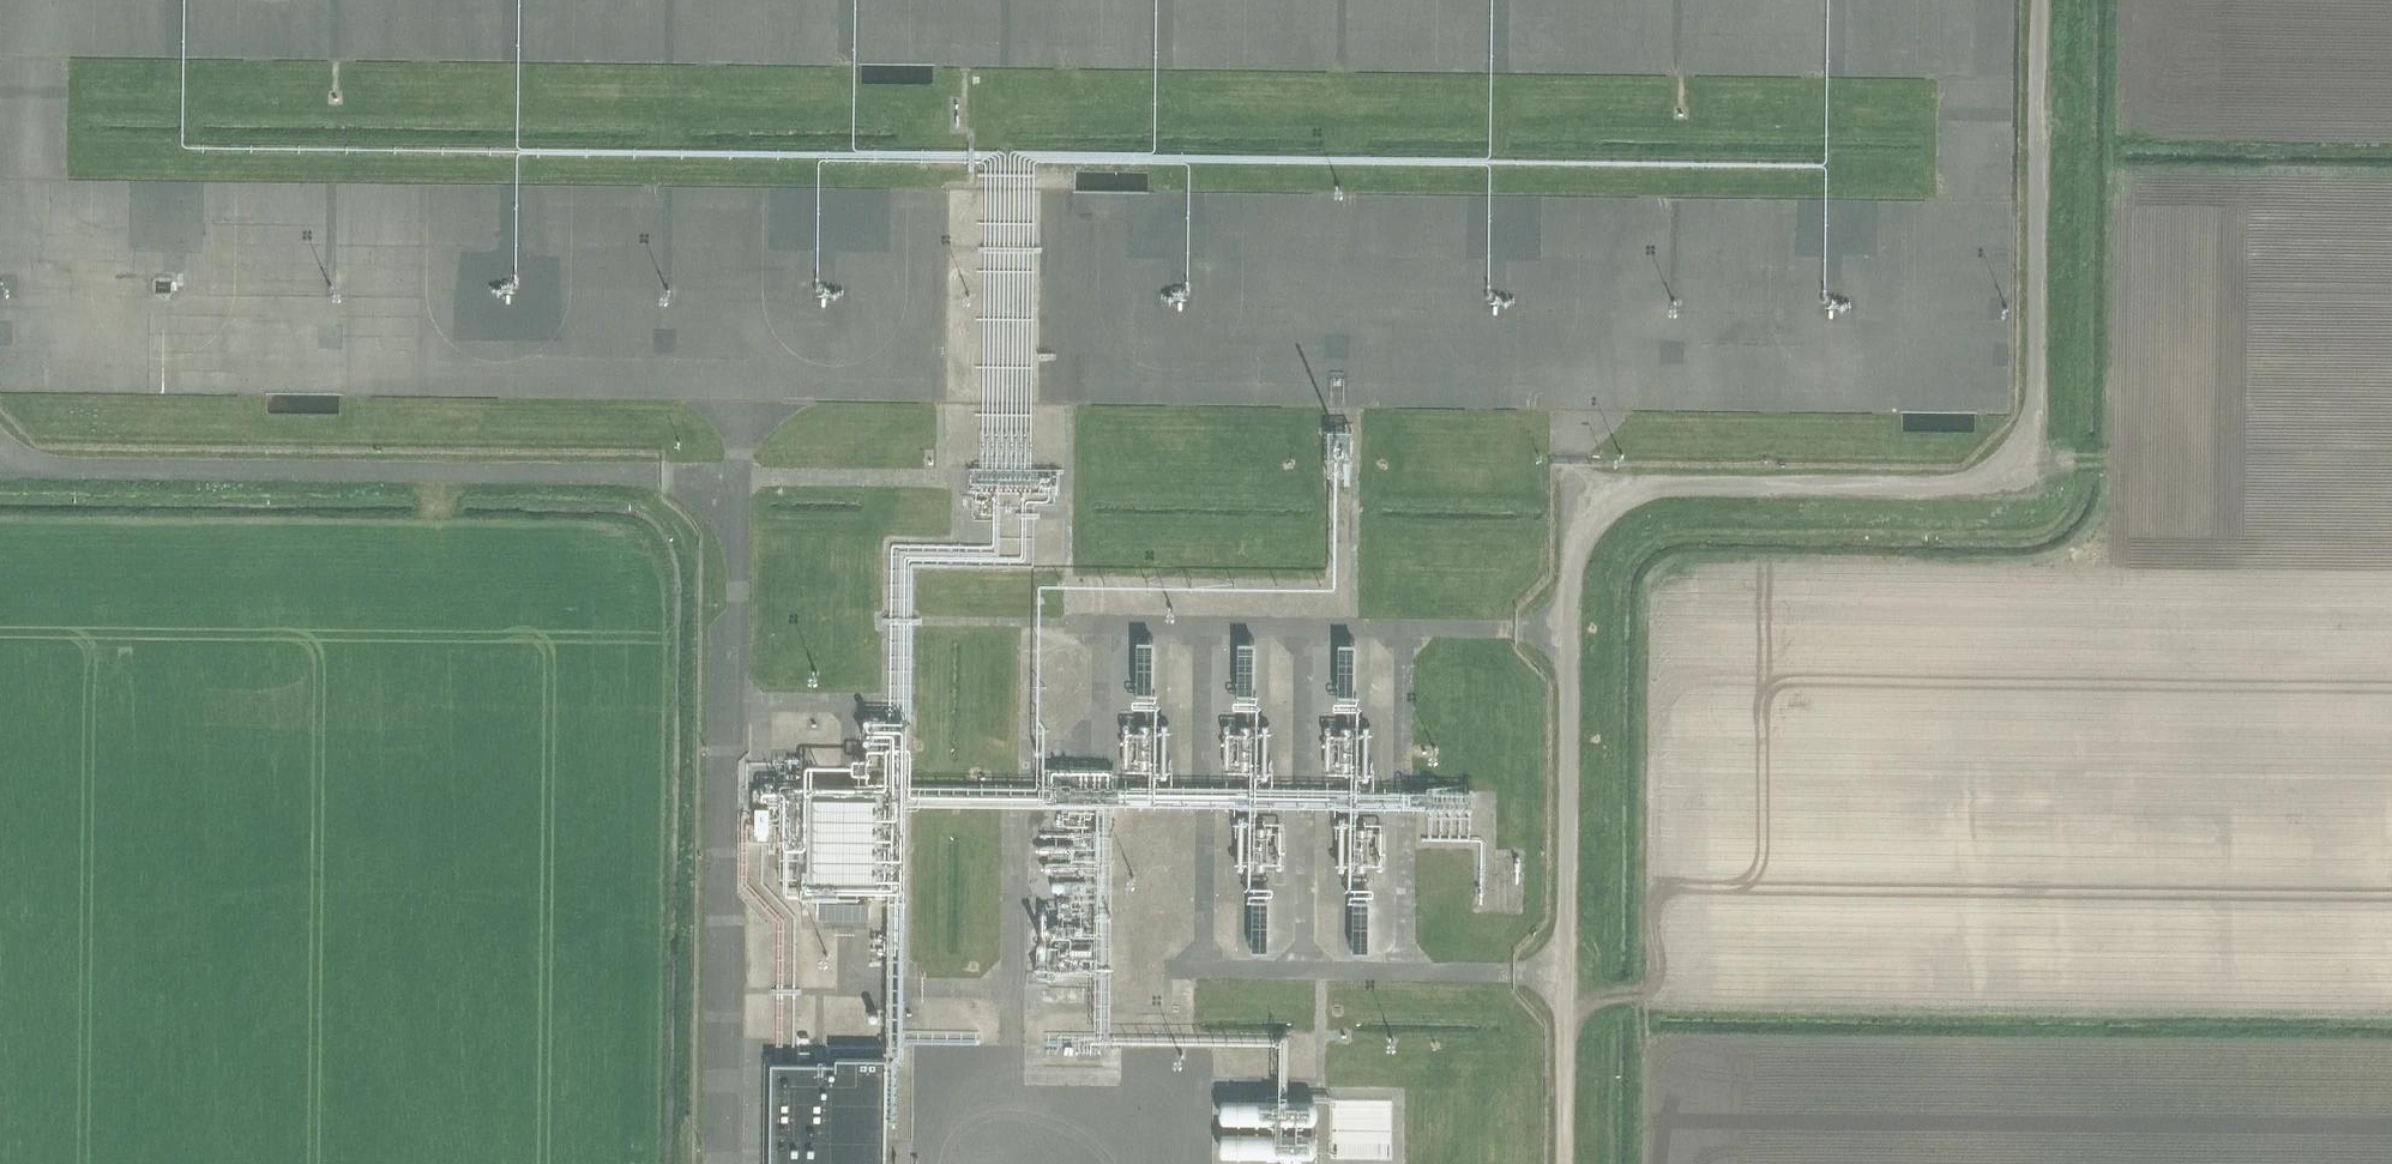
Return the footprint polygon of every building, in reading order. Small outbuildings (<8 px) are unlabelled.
[(1129,637),(1128,689),(1150,689),(1151,637),(1129,637)] [(1252,640),(1232,640),(1231,690),(1251,690),(1252,640)] [(1330,640),(1330,690),(1351,691),(1352,640),(1330,640)] [(749,780),(749,840),(797,840),(797,780),(749,780)] [(1470,812),(1471,783),(1421,783),(1421,811),(1470,812)] [(866,792),(803,794),(804,863),(794,863),(795,895),(811,895),(811,914),(869,913),(866,792)] [(1244,897),(1245,949),(1267,948),(1266,896),(1244,897)] [(1345,897),(1345,948),(1367,948),(1368,897),(1345,897)] [(887,1060),(838,1059),(838,1066),(773,1065),(772,1163),(886,1163),(887,1060)] [(1311,1156),(1313,1098),(1218,1096),(1217,1154),(1311,1156)]
